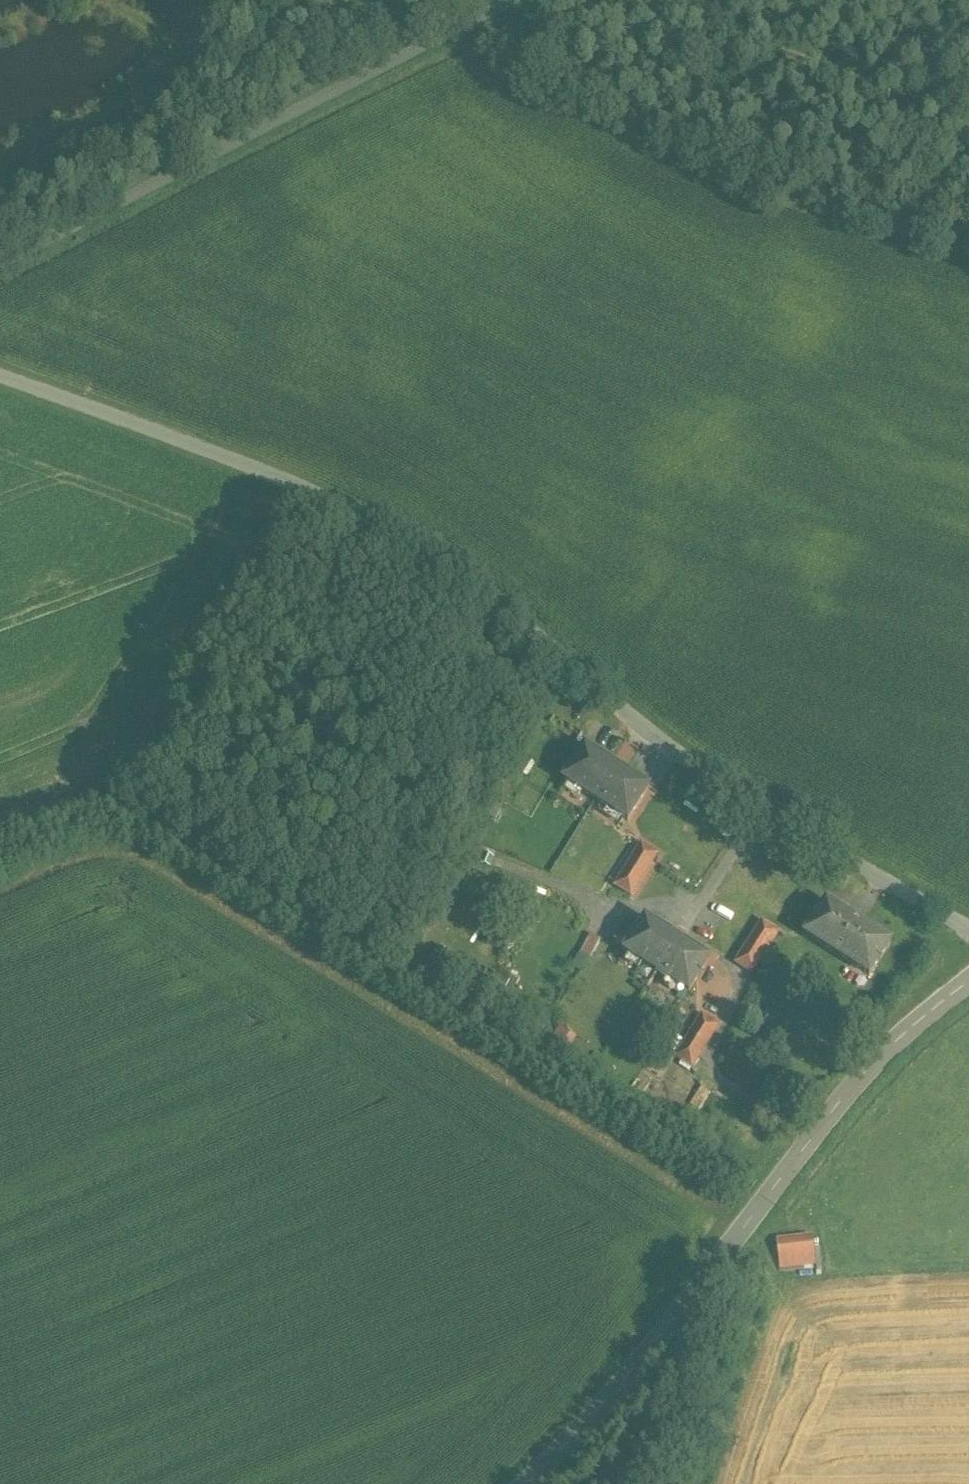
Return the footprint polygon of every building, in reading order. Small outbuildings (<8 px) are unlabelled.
[(649,791),(584,750),(563,782),(628,823),(649,791)] [(658,856),(640,845),(613,887),(631,899),(658,856)] [(890,944),(826,903),(806,936),(869,976),(890,944)] [(710,962),(645,922),(625,954),(690,994),(710,962)] [(779,934),(762,924),(736,965),(752,976),(779,934)] [(601,941),(591,935),(580,955),(590,960),(601,941)] [(718,1027),(703,1017),(677,1059),(692,1068),(718,1027)] [(812,1239),(777,1243),(780,1270),(815,1266),(812,1239)]
